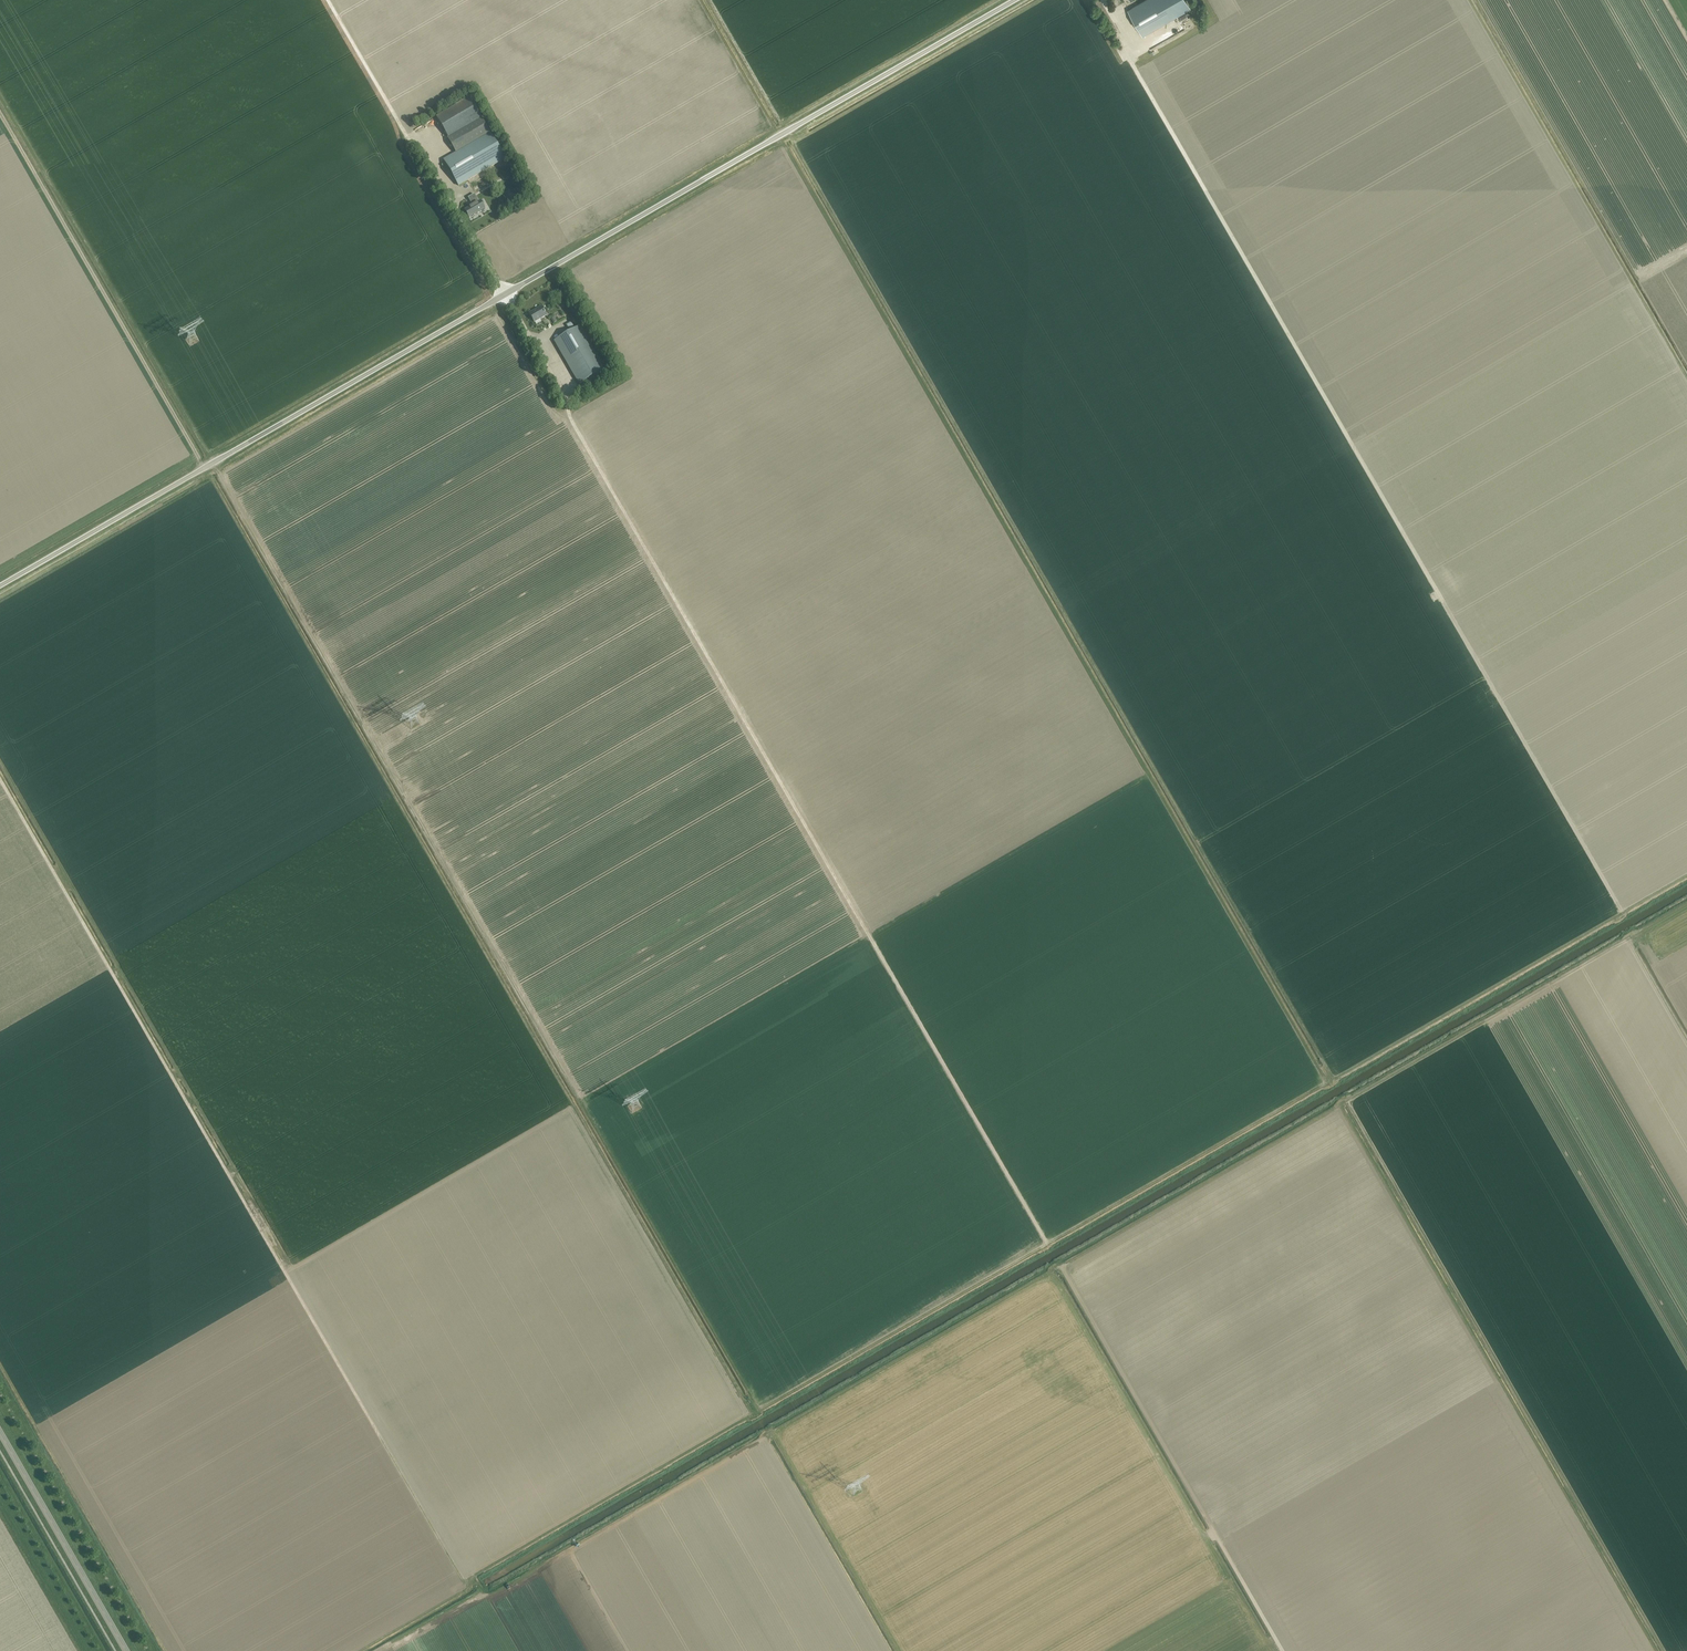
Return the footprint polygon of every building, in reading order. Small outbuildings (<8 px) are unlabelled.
[(1142,37),(1191,9),(1185,0),(1146,0),(1127,10),(1142,37)] [(1188,19),(1185,14),(1179,17),(1182,22),(1188,19)] [(436,117),(456,152),(490,132),(482,118),(470,97),(436,117)] [(490,132),(456,152),(443,160),(458,185),(505,158),(490,132)] [(468,198),(469,200),(471,199),(474,204),(465,209),(469,217),(478,212),(478,211),(485,208),(480,200),(478,201),(474,194),(468,198)] [(478,233),(471,238),(477,244),(483,239),(478,233)] [(529,313),(534,322),(546,315),(541,306),(529,313)] [(554,341),(579,385),(605,370),(580,326),(554,341)]
